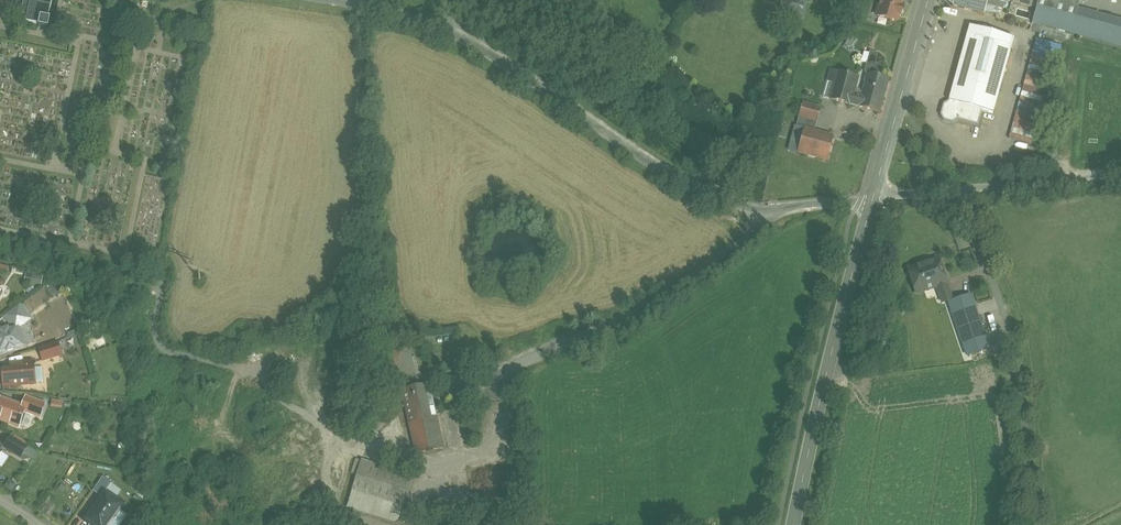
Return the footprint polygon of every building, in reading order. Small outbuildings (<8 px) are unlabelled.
[(16,6),(23,7),(21,13),(28,15),(26,21),(39,24),(39,26),(48,28),(50,19),(49,18),(52,0),(17,0),(16,6)] [(783,13),(802,16),(805,0),(785,0),(783,13)] [(877,15),(897,21),(899,14),(900,15),(903,5),(901,5),(903,0),(881,0),(877,15)] [(979,0),(954,0),(952,6),(984,15),(988,1),(982,0),(982,1),(979,0)] [(1013,1),(1038,8),(1033,24),(1120,48),(1120,18),(1080,7),(1082,0),(1014,0),(1013,1)] [(1014,37),(970,25),(945,117),(979,126),(983,111),(993,114),(1014,37)] [(1062,46),(1037,39),(1009,137),(1034,144),(1062,46)] [(884,66),(870,63),(864,93),(861,92),(860,90),(855,89),(858,78),(832,71),(825,98),(880,112),(888,79),(881,77),(884,66)] [(822,107),(803,103),(800,117),(818,121),(822,107)] [(833,137),(803,129),(797,152),(827,160),(833,137)] [(992,205),(987,202),(981,212),(987,215),(992,205)] [(938,258),(908,268),(916,294),(939,286),(943,296),(950,293),(938,258)] [(43,277),(35,276),(33,283),(41,285),(43,277)] [(970,294),(949,301),(966,353),(988,345),(970,294)] [(5,316),(11,324),(12,328),(0,331),(0,353),(25,345),(19,327),(30,319),(20,305),(5,316)] [(58,342),(39,348),(43,361),(62,355),(58,342)] [(410,347),(392,351),(399,380),(416,376),(410,347)] [(34,362),(15,364),(16,370),(3,371),(4,386),(35,383),(34,362)] [(429,385),(403,391),(416,454),(443,448),(429,385)] [(45,404),(26,397),(23,407),(25,408),(24,411),(40,417),(45,404)] [(2,399),(0,404),(0,419),(19,426),(24,411),(25,408),(23,407),(2,399)] [(28,446),(11,436),(4,448),(21,458),(28,446)] [(413,477),(361,461),(352,490),(404,506),(413,477)] [(103,477),(93,491),(100,496),(105,490),(106,491),(112,483),(103,477)] [(84,520),(90,524),(91,524),(112,524),(121,511),(121,508),(124,503),(106,491),(105,490),(100,496),(84,520)]
